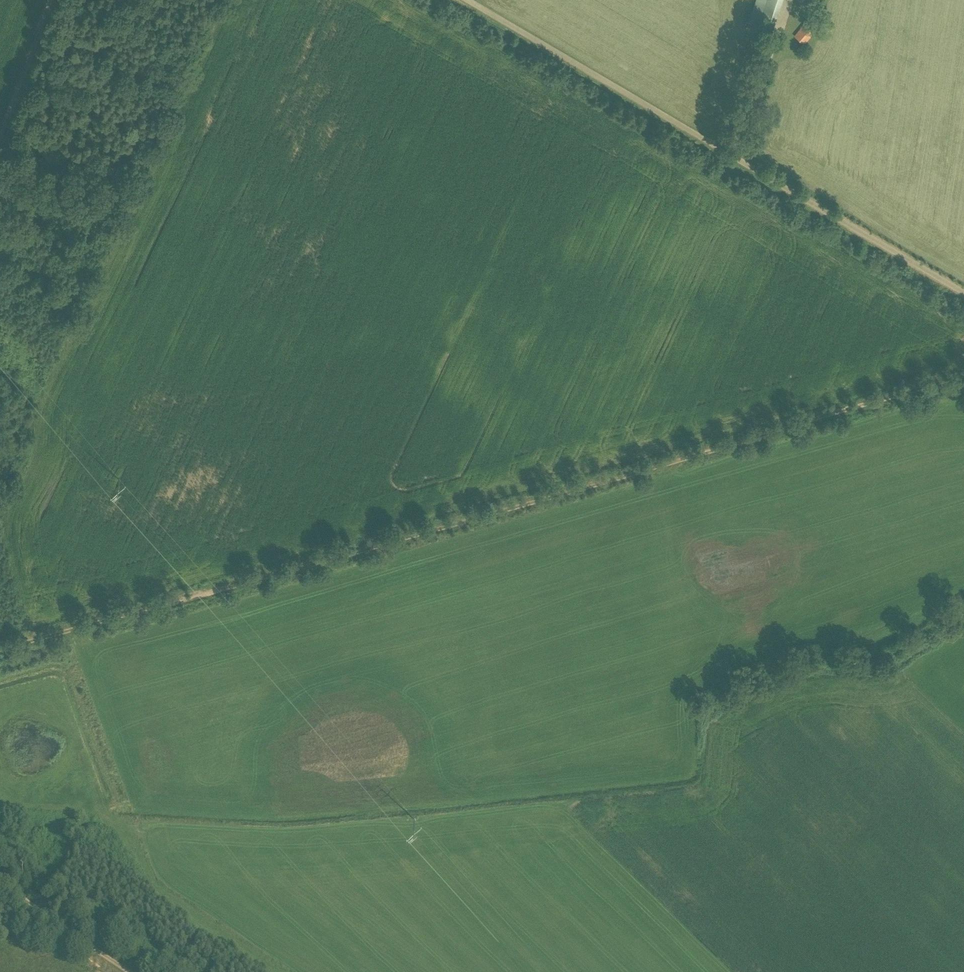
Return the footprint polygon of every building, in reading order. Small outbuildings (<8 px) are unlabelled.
[(783,0),(756,0),(749,22),(773,30),(783,0)] [(804,44),(817,29),(808,20),(794,35),(804,44)]
